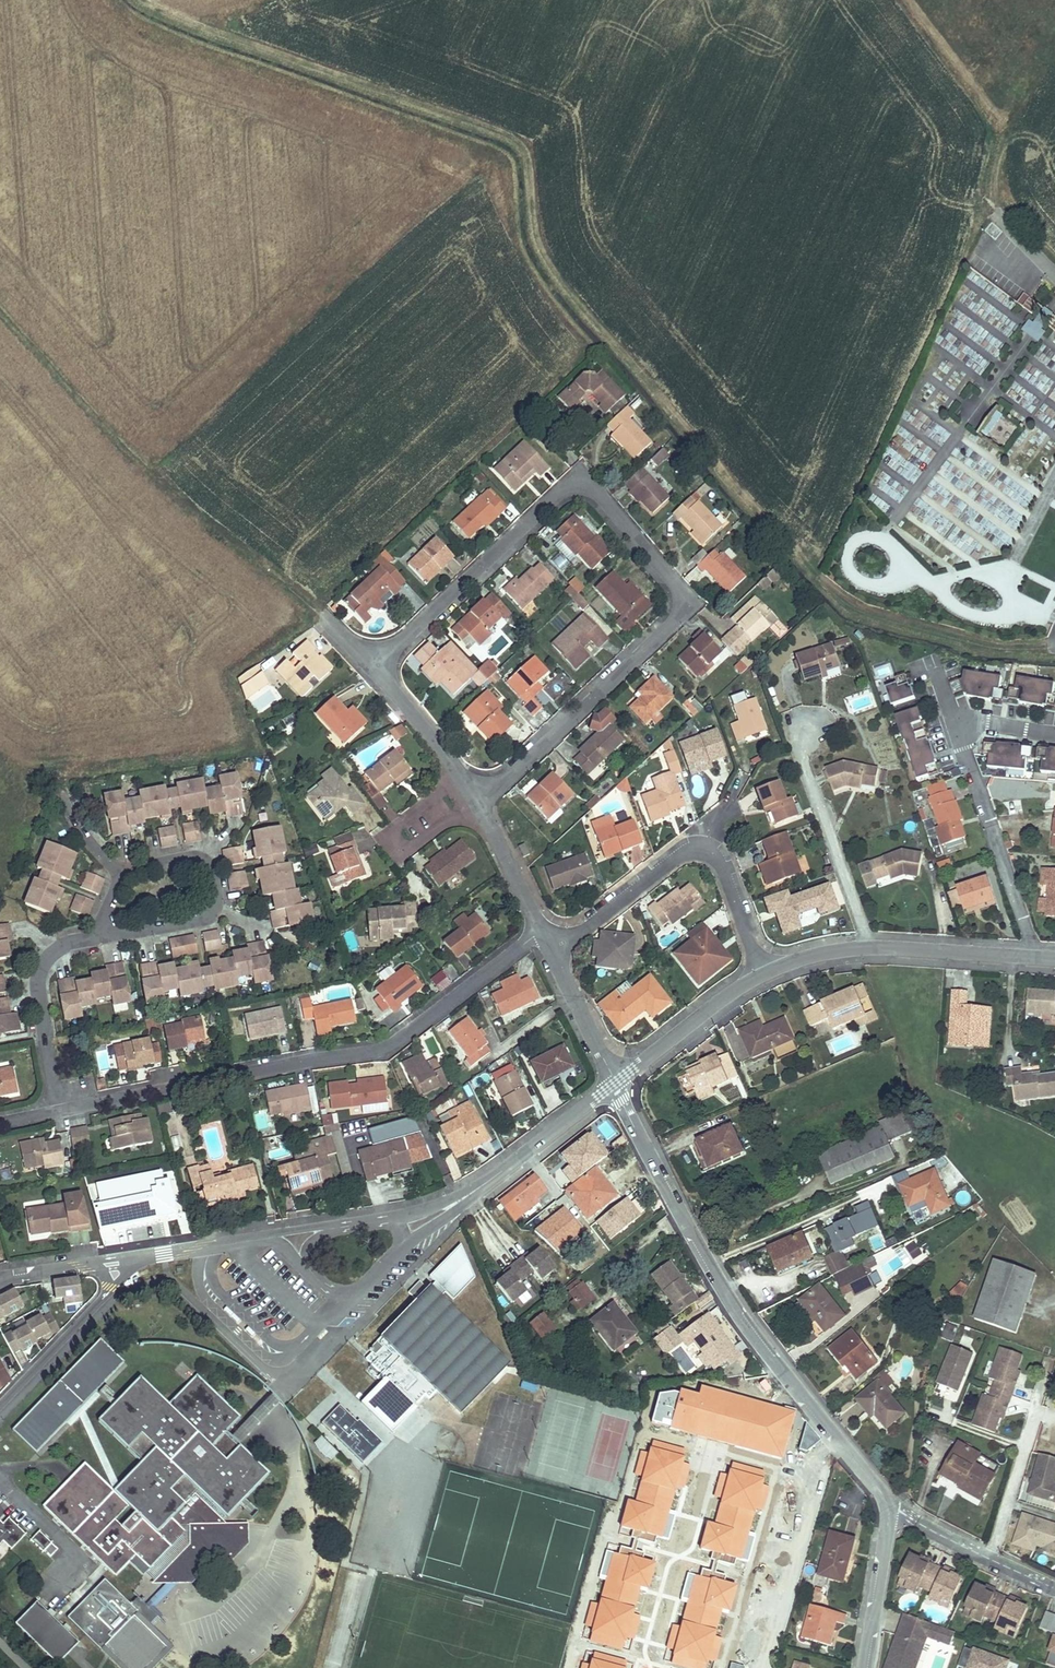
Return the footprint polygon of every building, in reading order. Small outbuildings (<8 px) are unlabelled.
[(1026,293),(1019,302),(1040,317),(1036,323),(1032,320),(1025,331),(1040,342),(1048,331),(1044,328),(1048,323),(1054,328),(1054,314),(1031,297),(1026,293)] [(624,396),(601,371),(595,377),(593,375),(585,375),(570,389),(568,388),(558,397),(570,410),(579,402),(576,399),(585,391),(591,391),(602,404),(601,405),(607,412),(624,396)] [(651,443),(629,419),(634,414),(627,406),(608,424),(615,432),(612,434),(634,458),(651,443)] [(1003,415),(997,411),(981,432),(987,437),(1003,415)] [(548,468),(525,443),(504,462),(508,466),(509,467),(499,475),(514,490),(524,481),(522,478),(534,467),(536,470),(540,475),(548,468)] [(656,464),(668,454),(663,448),(651,459),(656,464)] [(508,466),(504,462),(495,471),(499,475),(509,467),(508,466)] [(670,497),(649,475),(642,467),(625,483),(631,490),(632,491),(641,500),(653,514),(670,497)] [(641,500),(632,491),(631,490),(630,492),(630,493),(638,502),(639,502),(641,500)] [(484,523),(496,511),(499,514),(506,508),(496,497),(489,503),(482,496),(469,508),(453,522),(468,538),(484,523)] [(722,527),(698,501),(695,503),(690,497),(673,513),(680,520),(682,518),(694,531),(705,543),(722,527)] [(486,526),(499,514),(496,511),(484,523),(486,526)] [(614,552),(596,536),(588,531),(584,527),(580,523),(574,515),(557,533),(563,537),(560,541),(576,557),(580,554),(592,571),(614,552)] [(702,545),(705,543),(694,531),(692,533),(702,545)] [(441,569),(454,557),(436,538),(421,552),(408,564),(423,580),(438,567),(441,569)] [(393,560),(385,551),(380,555),(388,563),(393,560)] [(746,577),(731,562),(723,553),(719,556),(714,551),(697,567),(702,572),(705,570),(728,594),(746,577)] [(380,555),(365,569),(372,577),(351,596),(360,606),(354,612),(364,623),(370,617),(366,612),(371,609),(378,610),(383,605),(379,600),(390,591),(394,594),(400,589),(399,588),(388,576),(395,570),(388,563),(380,555)] [(532,599),(555,578),(540,563),(534,569),(532,568),(518,581),(516,578),(503,589),(522,609),(532,599)] [(441,569),(438,567),(423,580),(425,584),(441,569)] [(406,582),(395,570),(388,576),(399,588),(406,582)] [(764,589),(779,579),(774,572),(759,582),(764,589)] [(640,600),(627,585),(626,587),(614,573),(597,588),(620,612),(623,615),(623,616),(617,621),(627,632),(635,625),(633,622),(625,614),(640,601),(640,600)] [(633,622),(652,605),(631,582),(627,585),(640,600),(640,601),(625,614),(633,622)] [(573,598),(579,593),(571,585),(566,590),(573,598)] [(589,604),(579,593),(573,598),(573,599),(583,609),(589,604)] [(508,610),(494,595),(487,602),(497,613),(500,617),(508,610)] [(360,606),(351,596),(345,602),(354,612),(360,606)] [(777,619),(755,596),(733,616),(740,624),(741,625),(738,627),(748,637),(758,627),(761,630),(763,632),(769,626),(777,619)] [(489,630),(501,618),(500,617),(497,613),(487,602),(485,600),(470,613),(473,616),(462,627),(459,624),(452,630),(462,642),(470,635),(479,645),(492,633),(489,630)] [(562,612),(552,619),(559,628),(569,621),(562,612)] [(623,615),(620,612),(614,618),(616,621),(617,621),(623,616),(623,615)] [(608,639),(584,614),(553,644),(576,669),(589,656),(582,648),(591,639),(599,647),(608,639)] [(740,624),(733,616),(730,619),(738,627),(741,625),(740,624)] [(782,624),(777,619),(769,626),(774,631),(781,625),(782,624)] [(740,644),(748,637),(738,627),(731,634),(740,644)] [(761,630),(758,627),(748,637),(750,640),(761,630)] [(711,663),(721,653),(700,630),(693,637),(696,642),(679,658),(697,676),(698,675),(711,663)] [(501,634),(485,648),(492,657),(509,643),(501,634)] [(740,644),(731,634),(723,642),(737,657),(745,649),(740,644)] [(849,643),(847,638),(835,642),(837,647),(848,644),(849,643)] [(328,673),(311,654),(314,651),(306,642),(293,654),(301,663),(295,669),(286,660),(276,669),(302,697),(313,688),(308,683),(315,676),(319,681),(328,673)] [(839,666),(831,643),(794,656),(803,680),(821,673),(820,672),(821,672),(826,670),(839,666)] [(472,677),(445,647),(426,665),(433,673),(436,670),(444,679),(441,681),(454,694),(472,677)] [(328,673),(334,668),(321,655),(320,657),(314,651),(311,654),(328,673)] [(539,681),(549,671),(535,656),(508,681),(522,697),(539,681)] [(744,659),(741,662),(747,669),(752,664),(750,661),(747,663),(744,659)] [(497,671),(489,662),(479,670),(481,672),(488,679),(497,671)] [(720,675),(729,669),(724,662),(715,669),(720,675)] [(747,669),(741,662),(736,667),(742,673),(747,669)] [(700,677),(714,665),(711,663),(698,675),(700,677)] [(441,681),(444,679),(436,670),(433,673),(426,665),(422,669),(437,684),(437,685),(441,681)] [(481,672),(479,670),(472,677),(474,679),(481,673),(481,672)] [(488,679),(481,672),(481,673),(474,679),(481,686),(488,679)] [(968,696),(968,697),(979,699),(983,675),(965,672),(963,681),(951,686),(955,700),(966,696),(968,696)] [(886,688),(892,707),(915,699),(912,687),(910,688),(910,686),(913,684),(910,675),(896,679),(898,684),(886,688)] [(992,705),(1002,706),(1005,692),(1000,691),(1002,678),(983,675),(979,699),(991,702),(991,700),(993,701),(992,705)] [(658,711),(673,697),(655,677),(640,691),(644,695),(640,700),(632,707),(646,722),(658,711)] [(1008,704),(1018,706),(1019,702),(1021,702),(1021,704),(1032,706),(1036,681),(1018,678),(1016,691),(1011,690),(1008,704)] [(260,691),(253,680),(244,686),(249,694),(244,697),(245,700),(260,691)] [(544,687),(539,681),(522,697),(527,703),(533,698),(544,688),(544,687)] [(1054,712),(1054,697),(1053,697),(1054,684),(1036,681),(1032,706),(1044,708),(1044,706),(1046,707),(1046,711),(1054,712)] [(260,713),(282,698),(275,688),(253,702),(260,713)] [(512,725),(499,711),(502,708),(487,691),(468,709),(479,721),(481,719),(484,722),(479,727),(493,742),(512,725)] [(640,700),(644,695),(640,691),(636,695),(639,699),(640,700)] [(368,723),(352,707),(348,710),(342,704),(336,697),(335,697),(316,713),(346,744),(368,723)] [(542,708),(533,698),(527,703),(524,707),(532,717),(542,708)] [(765,727),(755,699),(734,706),(739,721),(744,734),(765,727)] [(698,713),(687,701),(682,704),(694,717),(698,713)] [(479,727),(484,722),(481,719),(479,721),(468,709),(465,712),(479,727)] [(896,717),(903,739),(929,730),(926,721),(922,722),(921,720),(922,719),(919,709),(896,717)] [(744,734),(739,721),(731,724),(737,741),(766,731),(765,727),(744,734)] [(396,742),(407,732),(399,723),(388,733),(396,742)] [(588,773),(623,741),(607,724),(593,737),(595,739),(581,751),(583,753),(575,760),(588,773)] [(726,755),(717,730),(681,743),(689,767),(705,761),(704,758),(709,756),(710,759),(710,761),(711,761),(726,755)] [(903,739),(910,761),(934,753),(930,742),(929,743),(928,741),(932,739),(929,730),(903,739)] [(682,771),(674,751),(670,739),(664,744),(666,749),(669,748),(671,752),(665,754),(671,772),(672,775),(682,771)] [(989,756),(988,768),(1007,770),(1009,745),(998,744),(997,746),(995,745),(996,741),(985,740),(984,755),(989,756)] [(1009,745),(1007,770),(1026,772),(1027,759),(1032,759),(1033,745),(1023,744),(1023,748),(1021,748),(1021,746),(1009,745)] [(1041,773),(1054,774),(1054,749),(1051,749),(1051,750),(1049,750),(1049,746),(1039,745),(1037,760),(1043,760),(1041,773)] [(394,780),(409,769),(396,751),(365,774),(371,782),(379,793),(394,781),(393,780),(394,780)] [(910,761),(917,781),(929,777),(930,778),(944,773),(941,763),(937,765),(936,763),(937,762),(934,753),(910,761)] [(705,761),(689,767),(692,775),(713,767),(711,761),(710,761),(710,759),(705,761)] [(876,786),(879,769),(843,762),(826,769),(834,791),(848,786),(849,781),(862,783),(876,786)] [(951,771),(953,778),(962,775),(959,768),(951,771)] [(397,785),(412,773),(409,769),(394,780),(393,780),(394,781),(397,785)] [(364,804),(352,787),(349,790),(333,770),(324,776),(326,780),(319,785),(320,786),(324,792),(317,797),(320,802),(315,805),(324,817),(332,810),(335,813),(343,806),(340,802),(344,800),(347,804),(353,812),(364,804)] [(886,783),(888,771),(882,770),(880,782),(886,783)] [(667,803),(682,798),(683,798),(677,784),(675,784),(672,775),(671,772),(653,778),(657,791),(642,796),(651,822),(671,814),(670,811),(667,803)] [(560,807),(574,794),(554,773),(539,786),(527,797),(543,814),(555,803),(556,803),(560,807)] [(244,814),(236,775),(218,778),(220,788),(205,791),(203,781),(176,786),(176,789),(180,807),(180,808),(181,812),(207,807),(209,816),(217,814),(216,811),(224,809),(224,812),(225,818),(226,817),(244,814)] [(631,791),(626,778),(616,787),(619,791),(626,793),(631,791)] [(798,816),(791,797),(785,800),(778,781),(757,789),(764,808),(769,806),(770,806),(771,810),(776,824),(798,816)] [(371,782),(363,788),(379,810),(387,803),(379,793),(371,782)] [(315,805),(320,802),(317,797),(324,792),(320,786),(308,796),(315,805)] [(170,814),(170,809),(166,791),(166,788),(139,793),(140,799),(124,802),(122,793),(105,796),(112,835),(129,831),(128,827),(128,823),(135,822),(135,825),(142,824),(145,823),(144,819),(170,814)] [(180,807),(176,789),(166,791),(170,809),(180,808),(180,807)] [(962,820),(956,802),(951,803),(948,793),(948,792),(930,798),(930,799),(932,804),(940,827),(937,828),(943,846),(966,838),(961,825),(957,827),(956,822),(962,820)] [(591,810),(602,800),(596,795),(586,805),(591,810)] [(670,811),(686,805),(683,798),(682,798),(667,803),(670,811)] [(560,807),(556,803),(555,803),(543,814),(544,814),(547,818),(548,818),(560,807)] [(335,813),(332,810),(324,817),(326,820),(335,813)] [(596,830),(614,824),(611,815),(593,821),(596,830)] [(642,844),(634,821),(616,827),(614,824),(596,830),(604,853),(621,847),(622,847),(624,850),(642,844)] [(203,839),(200,827),(199,822),(182,825),(185,843),(203,839)] [(178,843),(175,827),(158,830),(159,834),(161,847),(178,843)] [(284,854),(280,827),(254,832),(259,859),(262,858),(281,855),(284,854)] [(134,831),(137,850),(147,848),(144,830),(134,831)] [(338,847),(355,842),(351,830),(335,836),(338,847)] [(799,867),(786,832),(763,841),(770,858),(772,857),(774,861),(772,862),(769,861),(760,864),(763,876),(770,874),(773,883),(794,876),(792,869),(799,867)] [(438,886),(475,858),(463,841),(447,853),(432,864),(425,869),(438,886)] [(360,867),(354,850),(357,849),(358,849),(355,842),(338,847),(329,851),(337,875),(344,873),(347,883),(367,876),(363,866),(360,867)] [(948,851),(963,848),(962,842),(947,845),(948,851)] [(65,880),(76,855),(47,843),(36,868),(43,871),(60,878),(65,880)] [(529,855),(524,845),(518,847),(523,858),(529,855)] [(624,850),(622,847),(621,847),(604,853),(605,856),(605,857),(624,850)] [(244,864),(241,848),(226,850),(223,851),(226,866),(244,864)] [(447,853),(445,850),(430,861),(432,864),(447,853)] [(919,877),(923,855),(902,851),(860,866),(866,884),(877,880),(890,875),(903,871),(904,875),(919,877)] [(593,875),(586,854),(547,867),(554,889),(571,883),(576,881),(577,885),(587,881),(585,878),(593,875)] [(283,866),(281,855),(262,858),(263,869),(283,866)] [(952,865),(951,860),(950,860),(938,865),(939,869),(952,865)] [(300,906),(297,890),(294,891),(289,864),(283,866),(263,869),(259,870),(264,896),(273,895),(276,911),(271,912),(274,929),(313,922),(309,904),(300,906)] [(801,873),(799,867),(792,869),(794,876),(801,873)] [(1043,869),(1041,884),(1049,885),(1047,916),(1054,917),(1054,870),(1043,869)] [(60,878),(43,871),(41,875),(39,880),(39,881),(56,888),(60,878)] [(904,875),(903,871),(890,875),(892,879),(904,875)] [(248,887),(245,872),(228,875),(231,891),(244,888),(248,887)] [(98,895),(104,880),(104,879),(89,873),(82,888),(97,895),(98,895)] [(773,883),(770,874),(763,876),(767,885),(773,883)] [(995,900),(988,878),(958,888),(959,891),(964,905),(965,910),(979,905),(995,900)] [(50,915),(60,890),(56,888),(39,881),(35,879),(24,904),(50,915)] [(878,884),(877,880),(866,884),(867,888),(878,884)] [(817,915),(837,910),(830,883),(790,894),(789,890),(763,897),(768,916),(775,914),(781,935),(800,930),(797,915),(816,910),(817,915)] [(700,897),(690,884),(680,891),(673,897),(671,895),(658,905),(655,901),(648,907),(663,926),(670,920),(672,923),(679,918),(693,908),(694,910),(705,903),(700,897)] [(964,905),(959,891),(949,894),(954,908),(964,905)] [(87,917),(94,902),(78,895),(71,910),(87,917)] [(997,904),(995,900),(979,905),(981,910),(997,904)] [(418,927),(416,902),(404,902),(404,909),(368,911),(369,935),(379,935),(379,940),(393,939),(393,934),(392,929),(411,928),(418,927)] [(472,943),(488,930),(489,930),(477,914),(458,927),(460,930),(444,942),(457,960),(474,946),(472,943)] [(724,964),(707,942),(713,938),(714,937),(702,922),(670,947),(698,984),(724,964)] [(10,958),(8,950),(5,951),(3,943),(7,942),(11,941),(8,924),(0,926),(0,960),(10,958)] [(492,933),(489,930),(488,930),(472,943),(474,946),(492,933)] [(222,949),(219,931),(202,934),(205,952),(222,949)] [(630,968),(634,937),(604,933),(603,942),(602,957),(601,965),(630,968)] [(197,953),(194,936),(169,940),(172,954),(183,952),(183,956),(197,953)] [(724,964),(731,959),(714,937),(713,938),(707,942),(724,964)] [(602,957),(603,942),(595,941),(593,956),(594,956),(601,957),(602,957)] [(272,982),(265,943),(264,942),(246,945),(248,951),(248,954),(241,956),(240,952),(232,953),(233,961),(210,965),(210,969),(213,986),(214,991),(238,987),(236,978),(253,975),(254,985),(255,985),(272,982)] [(203,988),(200,971),(199,967),(176,971),(174,965),(166,966),(166,969),(158,971),(158,968),(157,963),(140,966),(148,1004),(165,1001),(163,993),(179,990),(180,997),(181,997),(204,993),(203,988)] [(130,1002),(123,965),(106,968),(107,972),(108,975),(100,977),(99,974),(91,975),(92,981),(83,982),(84,986),(76,987),(75,984),(74,979),(58,982),(65,1021),(83,1017),(81,1008),(97,1005),(96,999),(112,996),(113,1006),(130,1002)] [(382,1020),(424,988),(408,966),(366,997),(382,1020)] [(213,986),(210,969),(200,971),(203,988),(209,987),(213,986)] [(435,980),(441,990),(449,985),(443,975),(435,980)] [(520,983),(517,976),(504,982),(504,983),(506,989),(507,989),(520,983)] [(670,1002),(650,976),(632,989),(626,981),(598,1003),(618,1028),(641,1011),(638,1007),(642,1004),(645,1008),(651,1016),(670,1002)] [(501,1017),(539,999),(530,978),(520,983),(507,989),(506,989),(492,996),(501,1017)] [(869,999),(864,986),(856,990),(861,1002),(861,1003),(869,999)] [(861,1002),(856,990),(805,1012),(811,1027),(829,1019),(833,1030),(855,1020),(866,1015),(861,1003),(861,1002)] [(1028,990),(1027,1013),(1028,1013),(1042,1014),(1054,1015),(1054,992),(1028,990)] [(990,1038),(992,1008),(971,1007),(971,1012),(966,1012),(966,1006),(967,993),(954,992),(952,1023),(955,1024),(954,1045),(971,1046),(971,1037),(989,1038),(990,1038)] [(7,998),(0,999),(0,1008),(8,1006),(7,998)] [(355,1022),(352,1001),(313,1008),(311,999),(301,1001),(304,1020),(314,1018),(317,1036),(332,1033),(331,1026),(355,1022)] [(16,1013),(10,1014),(8,1006),(0,1008),(0,1035),(20,1032),(16,1013)] [(286,1032),(282,1009),(246,1015),(250,1039),(286,1032)] [(878,1019),(874,1012),(866,1015),(855,1020),(858,1028),(878,1019)] [(1042,1024),(1042,1014),(1028,1013),(1027,1013),(1026,1023),(1027,1023),(1041,1024),(1042,1024)] [(206,1038),(202,1017),(180,1021),(181,1024),(165,1027),(168,1050),(187,1047),(186,1042),(206,1038)] [(487,1044),(483,1038),(478,1032),(478,1031),(467,1017),(448,1032),(468,1058),(466,1060),(471,1067),(490,1052),(485,1046),(487,1044)] [(794,1041),(786,1021),(767,1029),(768,1032),(764,1034),(763,1030),(760,1024),(740,1032),(752,1059),(773,1050),(794,1041)] [(486,1035),(482,1029),(478,1031),(478,1032),(483,1038),(486,1035)] [(989,1047),(990,1038),(989,1038),(971,1037),(971,1046),(989,1048),(989,1047)] [(148,1064),(145,1048),(145,1047),(152,1046),(150,1039),(123,1044),(124,1053),(115,1054),(118,1070),(148,1064)] [(124,1053),(123,1044),(114,1046),(115,1054),(124,1053)] [(155,1063),(152,1046),(145,1047),(145,1048),(148,1064),(155,1063)] [(574,1066),(564,1046),(532,1062),(541,1082),(558,1073),(574,1066)] [(734,1064),(729,1053),(719,1057),(724,1068),(734,1064)] [(448,1084),(441,1069),(433,1073),(432,1070),(430,1071),(422,1054),(403,1063),(410,1080),(415,1078),(423,1096),(448,1084)] [(724,1068),(719,1057),(719,1056),(702,1063),(704,1067),(688,1075),(695,1093),(696,1093),(713,1086),(714,1089),(730,1082),(724,1068)] [(704,1067),(702,1063),(686,1070),(687,1074),(688,1075),(704,1067)] [(577,1072),(574,1066),(558,1073),(559,1074),(562,1080),(576,1072),(577,1072)] [(1017,1086),(1021,1086),(1022,1102),(1054,1099),(1054,1075),(1043,1077),(1036,1077),(1035,1074),(1025,1075),(1024,1068),(1009,1070),(1010,1087),(1017,1086)] [(13,1069),(0,1071),(0,1096),(17,1092),(13,1069)] [(533,1107),(516,1071),(505,1076),(502,1070),(492,1075),(495,1081),(511,1117),(533,1107)] [(387,1102),(385,1082),(357,1085),(349,1086),(349,1082),(328,1085),(331,1109),(387,1102)] [(312,1108),(307,1084),(266,1092),(270,1117),(282,1114),(303,1110),(312,1108)] [(716,1094),(714,1089),(713,1086),(696,1093),(695,1093),(699,1102),(716,1094)] [(487,1136),(470,1102),(456,1109),(461,1119),(453,1123),(440,1129),(452,1153),(460,1150),(462,1153),(481,1143),(479,1140),(486,1136),(487,1136)] [(461,1119),(456,1109),(449,1113),(453,1123),(461,1119)] [(896,1158),(889,1142),(915,1132),(906,1111),(880,1123),(882,1128),(819,1155),(832,1185),(896,1158)] [(152,1143),(147,1119),(142,1120),(141,1115),(130,1117),(132,1125),(117,1128),(118,1137),(114,1138),(117,1150),(152,1143)] [(330,1125),(329,1116),(322,1117),(321,1117),(323,1127),(330,1125)] [(132,1125),(130,1117),(110,1121),(114,1137),(114,1138),(118,1137),(117,1128),(132,1125)] [(185,1121),(173,1124),(179,1148),(191,1146),(185,1121)] [(323,1127),(324,1134),(339,1131),(338,1124),(330,1125),(323,1127)] [(743,1153),(732,1127),(695,1143),(696,1146),(693,1148),(703,1170),(743,1153)] [(90,1145),(88,1128),(80,1129),(82,1146),(90,1145)] [(82,1146),(80,1129),(70,1130),(70,1131),(73,1148),(82,1146)] [(268,1138),(259,1139),(262,1148),(271,1146),(268,1138)] [(335,1186),(326,1156),(336,1154),(332,1138),(310,1143),(314,1160),(295,1164),(284,1167),(286,1175),(291,1191),(308,1187),(308,1184),(313,1183),(315,1189),(315,1191),(335,1186)] [(411,1163),(404,1140),(359,1153),(366,1181),(377,1178),(376,1176),(393,1172),(392,1169),(393,1168),(411,1163)] [(590,1140),(560,1153),(570,1178),(601,1165),(590,1140)] [(64,1165),(60,1142),(46,1144),(41,1145),(39,1141),(21,1144),(27,1169),(44,1166),(44,1169),(64,1165)] [(314,1160),(310,1143),(297,1147),(299,1155),(293,1156),(295,1164),(314,1160)] [(412,1166),(411,1163),(393,1168),(392,1169),(393,1172),(412,1166)] [(245,1190),(258,1186),(253,1166),(229,1173),(230,1177),(221,1180),(220,1180),(213,1182),(211,1178),(208,1166),(189,1171),(196,1194),(197,1194),(203,1193),(205,1199),(205,1201),(206,1200),(208,1200),(224,1196),(225,1199),(237,1196),(236,1193),(245,1190)] [(286,1175),(284,1167),(278,1169),(280,1177),(286,1175)] [(11,1180),(9,1168),(0,1169),(0,1181),(11,1180)] [(617,1196),(595,1168),(566,1191),(566,1192),(564,1194),(569,1200),(571,1198),(587,1218),(617,1196)] [(948,1200),(941,1183),(935,1170),(900,1185),(910,1206),(925,1200),(927,1199),(929,1203),(927,1204),(931,1214),(951,1206),(948,1200)] [(896,1182),(909,1179),(907,1172),(895,1175),(896,1182)] [(535,1199),(546,1190),(534,1176),(509,1196),(520,1210),(535,1199)] [(952,1199),(945,1181),(944,1181),(941,1183),(948,1200),(952,1199)] [(315,1189),(313,1183),(308,1184),(308,1187),(291,1191),(292,1195),(315,1189)] [(209,1206),(224,1202),(237,1198),(246,1196),(245,1190),(236,1193),(237,1196),(225,1199),(224,1196),(208,1200),(206,1200),(208,1206),(209,1206)] [(89,1222),(80,1194),(64,1196),(65,1204),(27,1210),(31,1231),(48,1228),(50,1228),(51,1233),(70,1230),(70,1231),(89,1228),(89,1222)] [(625,1198),(592,1226),(607,1243),(640,1215),(625,1198)] [(524,1215),(538,1203),(535,1199),(520,1210),(524,1215)] [(846,1221),(824,1233),(835,1253),(855,1246),(852,1241),(877,1228),(870,1202),(842,1214),(846,1221)] [(710,1214),(704,1203),(700,1206),(705,1217),(710,1214)] [(814,1258),(803,1234),(770,1248),(780,1272),(814,1258)] [(874,1239),(876,1249),(884,1247),(881,1237),(874,1239)] [(906,1251),(916,1264),(926,1256),(916,1243),(906,1251)] [(523,1257),(516,1263),(527,1277),(533,1272),(540,1280),(555,1268),(540,1249),(531,1257),(526,1261),(523,1257)] [(843,1262),(840,1254),(825,1260),(828,1268),(843,1262)] [(877,1267),(872,1257),(861,1263),(867,1276),(871,1274),(869,1270),(877,1267)] [(678,1315),(698,1299),(669,1260),(649,1276),(678,1315)] [(846,1269),(843,1262),(828,1268),(832,1275),(846,1269)] [(1022,1317),(1036,1275),(996,1262),(982,1303),(1022,1317)] [(506,1276),(496,1284),(512,1303),(527,1291),(520,1283),(527,1277),(516,1263),(508,1269),(511,1272),(506,1276)] [(867,1276),(861,1263),(842,1272),(849,1285),(867,1276)] [(875,1285),(882,1282),(878,1272),(870,1275),(875,1285)] [(873,1287),(867,1276),(849,1285),(854,1296),(873,1287)] [(50,1281),(53,1306),(81,1302),(78,1277),(50,1281)] [(422,1284),(420,1281),(414,1288),(416,1290),(422,1284)] [(595,1298),(583,1283),(581,1285),(578,1281),(568,1288),(572,1292),(570,1294),(575,1300),(571,1303),(577,1311),(580,1308),(581,1309),(595,1298)] [(961,1298),(967,1288),(960,1283),(953,1292),(961,1298)] [(507,1367),(422,1284),(416,1290),(414,1288),(408,1293),(416,1300),(369,1349),(373,1352),(366,1359),(386,1378),(361,1402),(391,1433),(416,1408),(427,1396),(431,1399),(439,1391),(462,1414),(507,1367)] [(844,1317),(820,1286),(802,1300),(817,1319),(825,1331),(844,1317)] [(24,1309),(14,1289),(0,1296),(0,1320),(24,1309)] [(817,1319),(802,1300),(796,1306),(810,1325),(817,1319)] [(1022,1317),(982,1303),(976,1318),(1016,1332),(1022,1317)] [(636,1333),(624,1318),(622,1320),(617,1313),(619,1312),(613,1304),(591,1321),(614,1350),(636,1333)] [(555,1329),(544,1314),(531,1324),(543,1339),(555,1329)] [(709,1314),(681,1337),(689,1347),(696,1342),(706,1354),(702,1358),(710,1367),(713,1364),(717,1368),(728,1359),(733,1365),(743,1356),(721,1329),(718,1332),(716,1329),(719,1326),(709,1314)] [(28,1365),(21,1350),(50,1336),(40,1315),(2,1333),(19,1369),(28,1365)] [(952,1342),(958,1328),(948,1323),(941,1337),(952,1342)] [(877,1362),(853,1332),(830,1349),(843,1366),(846,1364),(857,1378),(877,1362)] [(96,1393),(125,1363),(101,1339),(13,1431),(37,1454),(67,1423),(96,1393)] [(951,1345),(936,1384),(959,1393),(975,1355),(951,1345)] [(1015,1370),(1019,1355),(998,1347),(988,1378),(993,1380),(990,1388),(1000,1392),(1007,1394),(1013,1376),(1015,1370)] [(927,1388),(931,1364),(926,1363),(925,1369),(922,1387),(927,1388)] [(11,1382),(3,1368),(0,1370),(0,1388),(11,1382)] [(895,1383),(886,1371),(877,1379),(876,1379),(879,1383),(890,1396),(893,1394),(889,1388),(895,1383)] [(518,1393),(522,1377),(516,1375),(511,1391),(518,1393)] [(245,1499),(269,1475),(240,1446),(236,1450),(222,1436),(226,1432),(241,1418),(197,1376),(169,1405),(141,1378),(98,1420),(142,1463),(114,1492),(85,1463),(43,1506),(116,1576),(136,1556),(150,1568),(152,1566),(185,1532),(171,1518),(199,1490),(227,1517),(244,1500),(248,1503),(242,1510),(251,1518),(257,1512),(245,1499)] [(524,1395),(529,1379),(522,1377),(518,1393),(524,1395)] [(904,1415),(890,1396),(879,1383),(857,1400),(871,1417),(876,1413),(887,1428),(904,1415)] [(743,1409),(739,1385),(682,1395),(686,1418),(743,1409)] [(100,1393),(112,1403),(117,1398),(104,1388),(100,1393)] [(1007,1394),(1000,1392),(990,1388),(988,1397),(982,1395),(972,1426),(994,1434),(1000,1417),(1001,1412),(1007,1394)] [(86,1412),(101,1397),(96,1393),(67,1423),(72,1427),(81,1417),(114,1492),(119,1487),(86,1412)] [(231,1437),(226,1432),(222,1436),(236,1450),(240,1446),(280,1404),(272,1395),(231,1437)] [(431,1399),(427,1396),(416,1408),(419,1412),(431,1399)] [(341,1404),(321,1424),(362,1464),(382,1444),(341,1404)] [(449,1426),(437,1439),(447,1449),(459,1436),(449,1426)] [(995,1476),(974,1464),(980,1455),(960,1444),(942,1475),(952,1481),(954,1478),(963,1483),(960,1488),(981,1500),(995,1476)] [(1029,1495),(1054,1502),(1054,1484),(1054,1458),(1041,1454),(1029,1495)] [(912,1494),(906,1489),(903,1494),(911,1500),(912,1494)] [(249,1544),(248,1524),(220,1524),(227,1517),(199,1490),(171,1518),(185,1532),(152,1566),(172,1580),(146,1606),(151,1611),(178,1584),(192,1584),(212,1564),(229,1565),(249,1544)] [(1021,1513),(1012,1542),(1033,1548),(1034,1545),(1042,1548),(1041,1551),(1054,1555),(1054,1524),(1021,1513)] [(26,1535),(9,1518),(3,1524),(0,1521),(0,1545),(4,1541),(11,1549),(26,1535)] [(51,1544),(39,1531),(31,1539),(43,1552),(44,1551),(50,1558),(58,1550),(51,1544)] [(850,1561),(856,1540),(831,1533),(819,1576),(831,1579),(832,1576),(842,1578),(848,1560),(850,1561)] [(1033,1548),(1012,1542),(1012,1544),(1032,1550),(1033,1548)] [(926,1590),(936,1566),(928,1562),(926,1565),(918,1561),(919,1558),(911,1554),(900,1578),(907,1582),(904,1588),(915,1593),(919,1586),(926,1590)] [(928,1562),(929,1559),(921,1554),(919,1558),(918,1561),(926,1565),(928,1562)] [(842,1578),(832,1576),(831,1579),(844,1583),(850,1561),(848,1560),(842,1578)] [(951,1601),(962,1578),(951,1573),(950,1576),(941,1571),(943,1569),(936,1566),(926,1590),(932,1593),(929,1599),(940,1604),(943,1598),(951,1601)] [(953,1570),(944,1566),(943,1569),(941,1571),(950,1576),(951,1573),(953,1570)] [(904,1588),(907,1582),(900,1578),(897,1584),(904,1588)] [(138,1598),(131,1605),(105,1580),(67,1618),(101,1651),(104,1647),(125,1667),(148,1667),(168,1648),(147,1628),(150,1624),(158,1617),(151,1611),(146,1606),(138,1598)] [(992,1619),(1003,1596),(995,1593),(994,1595),(986,1591),(987,1589),(978,1584),(966,1609),(973,1613),(971,1618),(982,1623),(985,1616),(992,1619)] [(995,1593),(997,1589),(989,1585),(987,1589),(986,1591),(994,1595),(995,1593)] [(1021,1600),(1012,1595),(1010,1600),(1009,1601),(1018,1606),(1019,1603),(1021,1600)] [(1016,1630),(1027,1607),(1019,1603),(1018,1606),(1009,1601),(1010,1600),(1003,1596),(992,1619),(998,1622),(996,1628),(1006,1633),(1009,1627),(1016,1630)] [(948,1607),(951,1601),(943,1598),(940,1604),(948,1607)] [(78,1644),(33,1600),(27,1606),(30,1609),(16,1623),(58,1664),(78,1644)] [(834,1629),(836,1622),(843,1624),(846,1615),(830,1611),(830,1613),(825,1611),(825,1609),(811,1605),(802,1638),(828,1645),(833,1629),(834,1629)] [(971,1618),(973,1613),(966,1609),(963,1614),(971,1618)] [(1046,1612),(1041,1628),(1054,1634),(1054,1615),(1046,1612)] [(903,1614),(892,1648),(894,1649),(893,1652),(891,1651),(885,1667),(915,1667),(927,1636),(950,1645),(954,1632),(948,1630),(913,1617),(903,1614)] [(150,1624),(147,1628),(168,1648),(148,1667),(154,1667),(174,1648),(150,1624)] [(1013,1637),(1016,1630),(1009,1627),(1006,1633),(1013,1637)] [(104,1647),(101,1651),(118,1667),(125,1667),(104,1647)] [(966,1667),(1008,1667),(1010,1660),(973,1648),(966,1667)]
